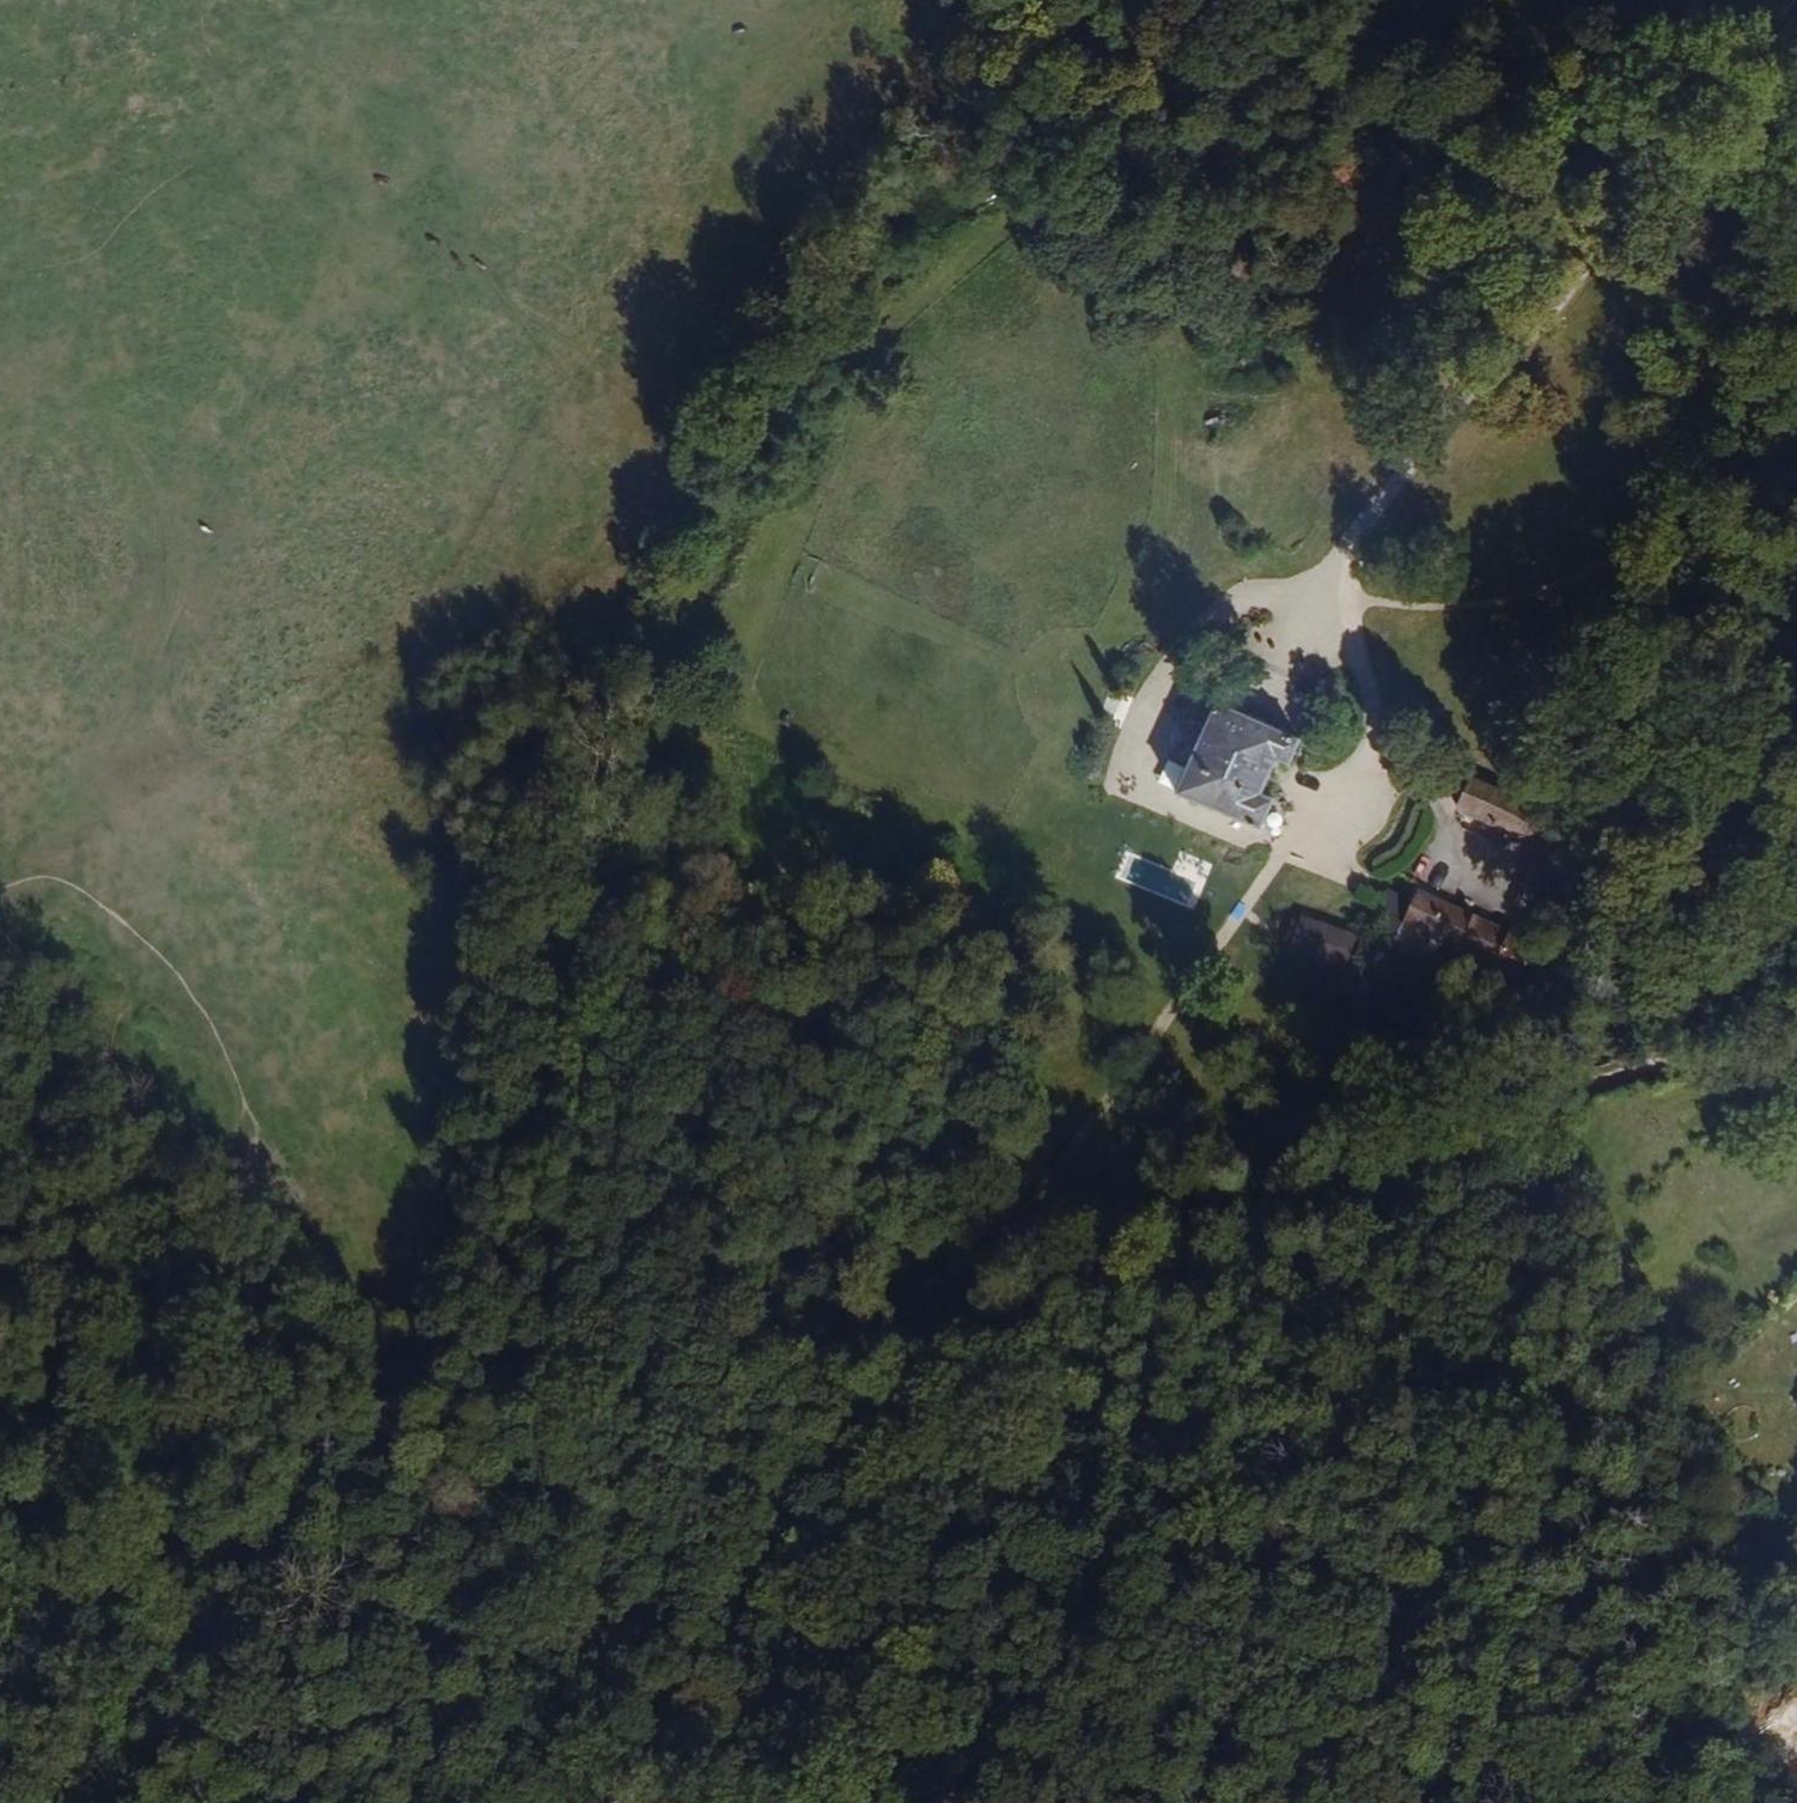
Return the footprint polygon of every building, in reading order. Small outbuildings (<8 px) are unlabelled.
[(1596,765),(1610,731),(1503,684),(1490,717),(1565,751),(1575,732),(1593,740),(1584,760),(1596,765)] [(1433,836),(1548,887),(1563,855),(1447,804),(1433,836)] [(1466,952),(1482,914),(1418,888),(1402,926),(1466,952)] [(1288,949),(1317,958),(1328,922),(1299,914),(1288,949)] [(1322,960),(1349,961),(1350,927),(1323,926),(1322,960)]
